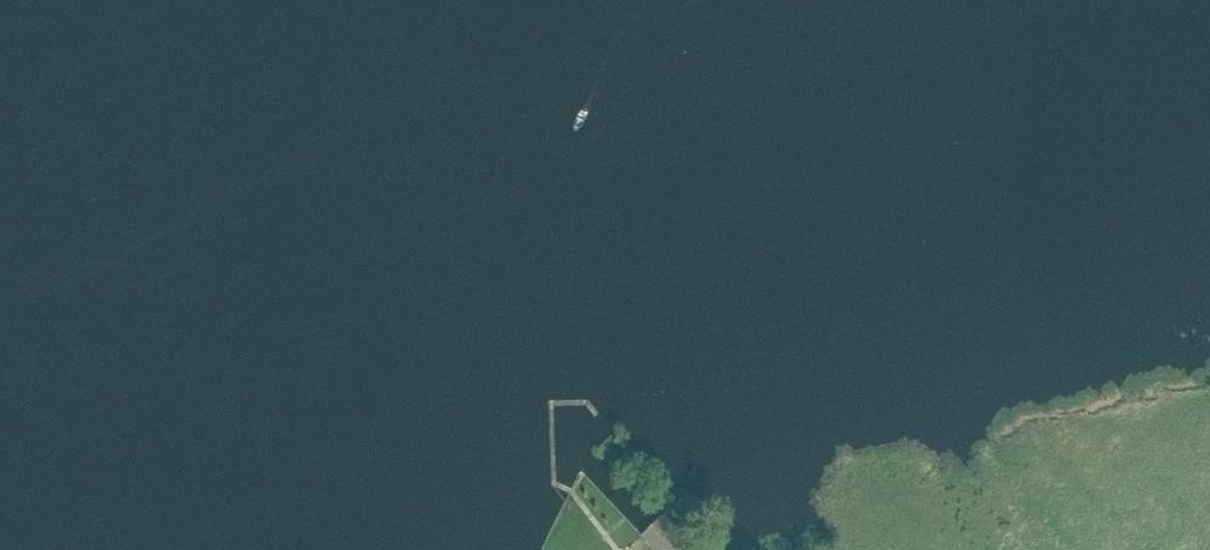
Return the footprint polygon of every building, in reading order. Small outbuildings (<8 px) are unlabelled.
[(653,549),(693,549),(664,520),(644,540),(653,549)]
